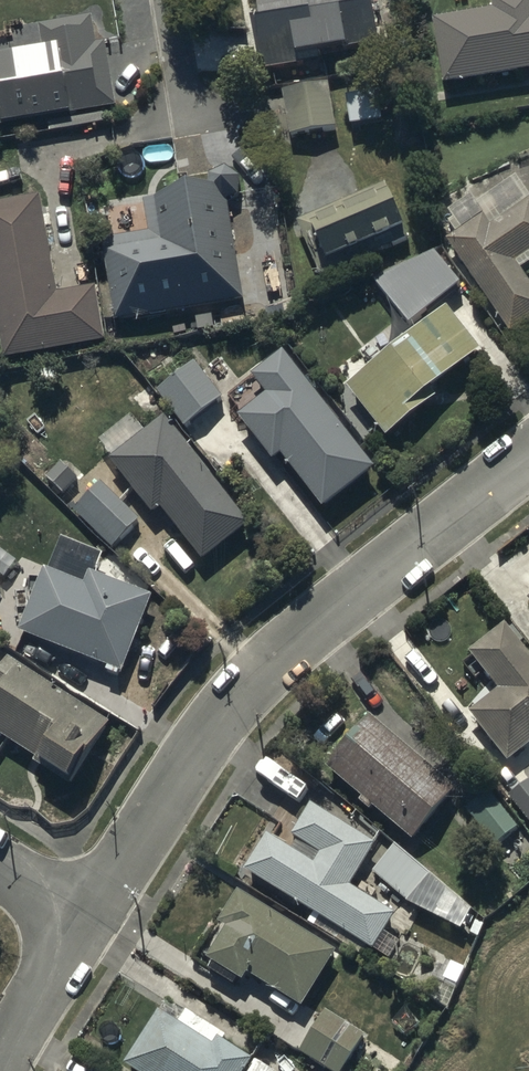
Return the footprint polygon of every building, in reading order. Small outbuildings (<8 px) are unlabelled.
[(372,0),(255,0),(257,12),(251,13),(257,58),(378,39),(372,0)] [(496,5),(431,15),(441,81),(528,68),(528,0),(495,0),(496,5)] [(22,36),(24,47),(0,50),(0,121),(47,115),(49,130),(105,123),(103,105),(114,103),(104,39),(94,40),(90,14),(37,22),(39,33),(22,36)] [(335,125),(329,80),(283,86),(288,130),(335,125)] [(375,88),(344,94),(349,121),(380,115),(375,88)] [(208,171),(208,181),(143,195),(147,229),(101,237),(114,317),(242,297),(226,199),(239,191),(240,173),(223,164),(208,171)] [(409,235),(385,181),(298,219),(321,274),(409,235)] [(0,197),(0,342),(3,356),(104,337),(94,283),(55,291),(37,190),(0,197)] [(445,238),(511,330),(528,318),(528,281),(519,267),(528,260),(528,195),(528,194),(489,222),(481,212),(445,238)] [(460,280),(433,249),(370,278),(409,324),(460,280)] [(479,346),(445,304),(345,384),(385,434),(437,393),(430,385),(479,346)] [(250,373),(252,375),(228,394),(240,409),(237,412),(271,457),(278,451),(320,505),(373,464),(282,348),(250,373)] [(222,397),(194,360),(156,388),(184,425),(222,397)] [(248,521),(163,412),(107,455),(150,511),(159,503),(201,557),(248,521)] [(77,475),(60,459),(44,477),(61,492),(77,475)] [(139,517),(100,480),(70,511),(109,548),(139,517)] [(41,564),(17,629),(120,668),(149,590),(90,568),(85,580),(41,564)] [(505,619),(468,646),(498,686),(470,707),(506,756),(528,739),(528,652),(505,619)] [(9,653),(0,668),(0,732),(72,778),(110,719),(9,653)] [(454,785),(368,712),(324,764),(362,796),(360,798),(370,806),(372,803),(411,836),(454,785)] [(507,793),(528,821),(528,776),(507,793)] [(519,825),(490,787),(466,805),(496,843),(519,825)] [(308,801),(290,831),(320,849),(313,860),(264,831),(244,866),(388,954),(396,941),(382,933),(396,911),(351,884),(376,842),(308,801)] [(405,901),(422,880),(438,894),(445,885),(412,858),(393,843),(370,871),(405,901)] [(301,1004),(335,948),(236,887),(217,918),(226,924),(206,955),(242,978),(247,970),(301,1004)] [(222,1038),(225,1034),(191,1013),(183,1025),(154,1007),(121,1061),(137,1070),(244,1070),(253,1057),(222,1038)] [(322,1007),(298,1048),(337,1070),(339,1070),(363,1030),(322,1007)]
